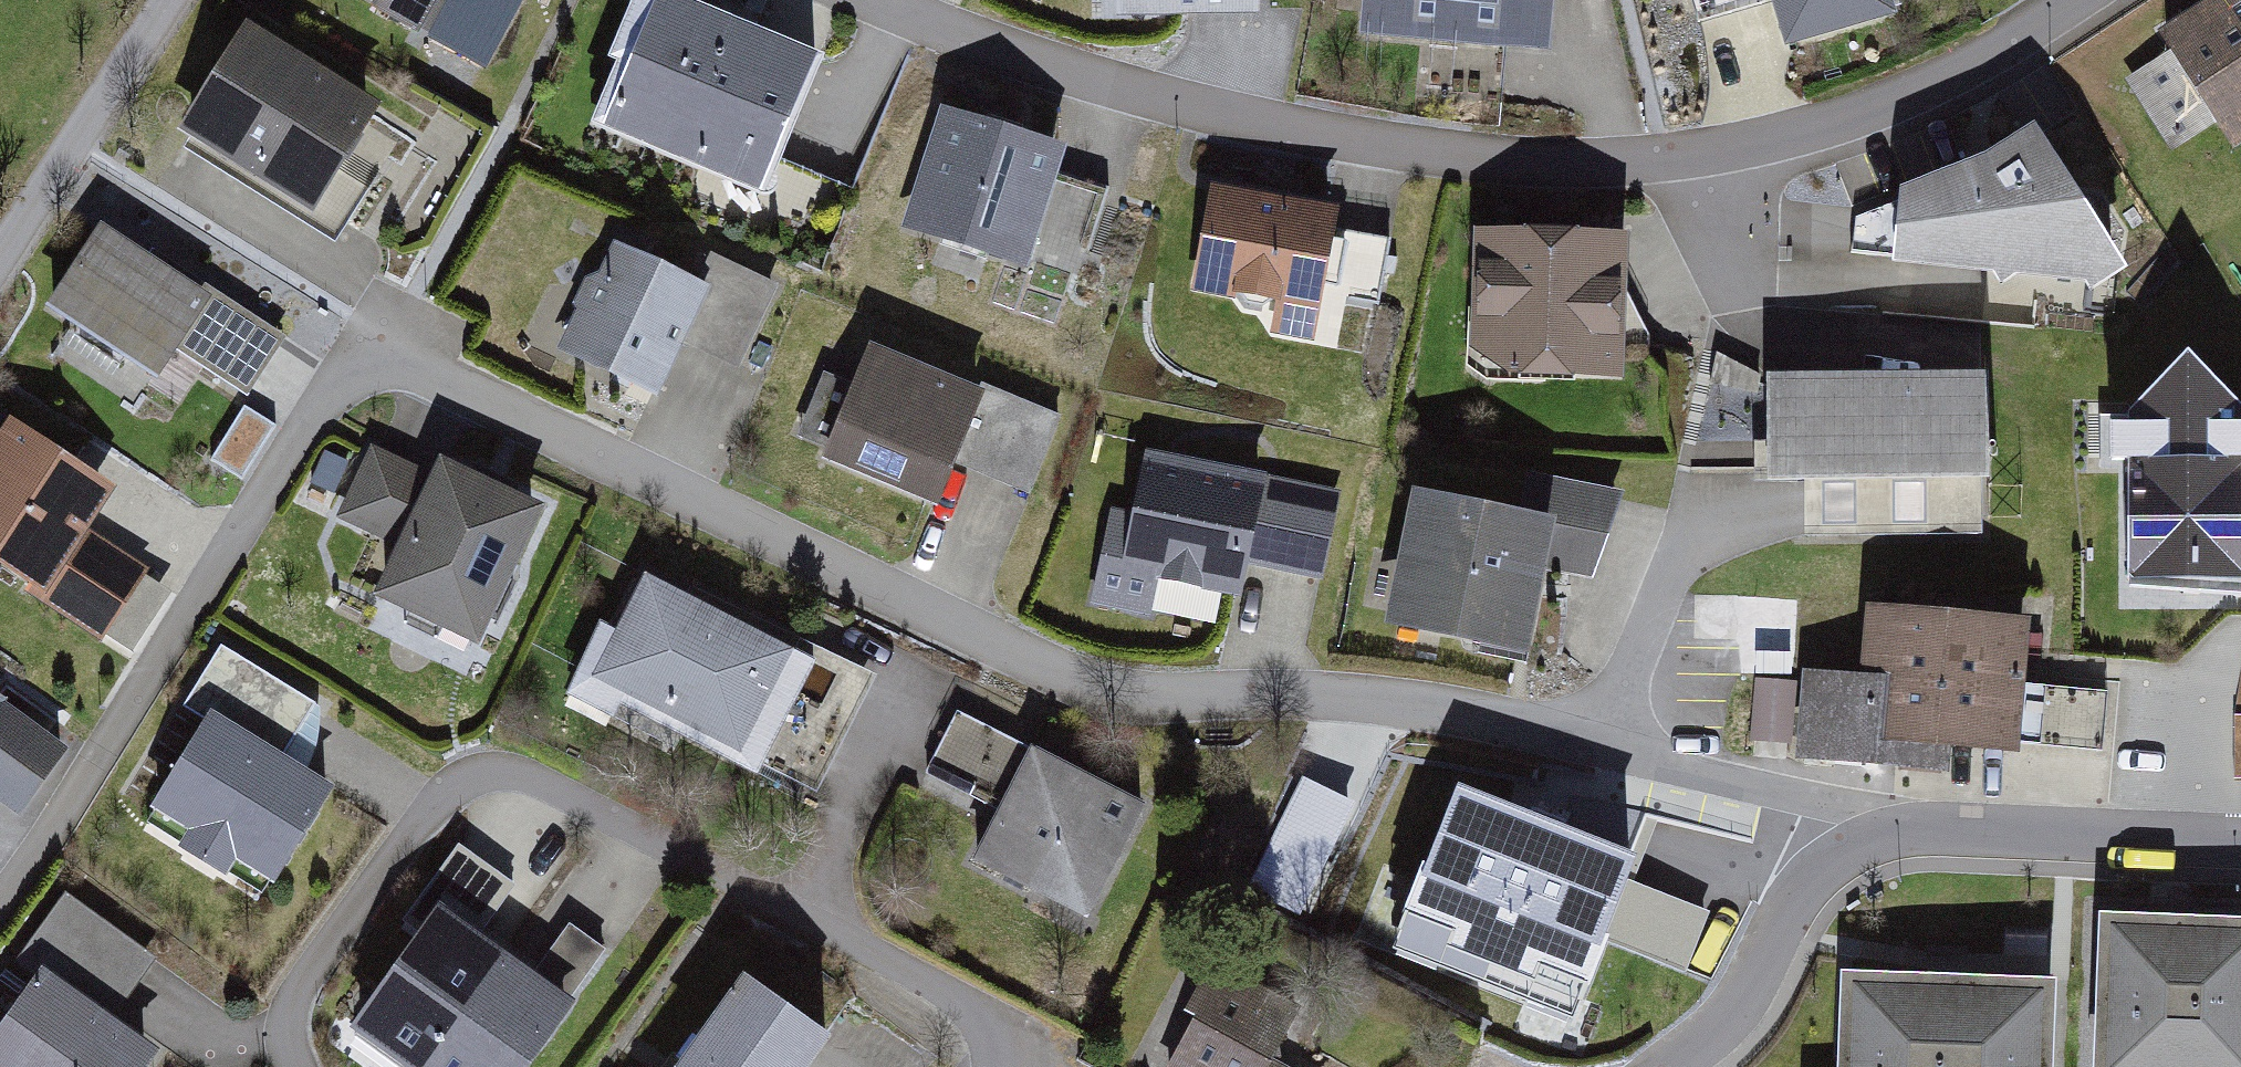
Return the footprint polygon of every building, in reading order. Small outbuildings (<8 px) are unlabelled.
[(378,18),(440,51),(421,86),(475,115),(538,0),(387,0),(378,18)] [(712,0),(648,0),(597,126),(782,200),(842,52),(712,0)] [(1276,0),(1097,0),(1097,30),(1177,30),(1177,19),(1277,18),(1276,0)] [(1376,37),(1571,49),(1574,0),(1379,0),(1376,37)] [(1915,0),(1696,0),(1705,31),(1754,17),(1793,5),(1805,46),(1919,13),(1915,0)] [(2173,33),(2240,144),(2240,0),(2228,0),(2173,33)] [(394,109),(260,26),(189,141),(323,223),(394,109)] [(1081,142),(948,105),(913,228),(952,238),(947,256),(995,270),(1000,253),(1097,281),(1123,191),(1071,176),(1081,142)] [(2112,196),(2048,124),(1997,160),(1917,186),(1918,206),(1856,225),(1854,268),(2110,291),(2154,270),(2112,196)] [(1350,205),(1217,186),(1201,298),(1248,305),(1247,314),(1273,318),(1271,333),(1330,342),(1350,205)] [(1503,351),(1530,375),(1643,378),(1647,232),(1486,227),(1482,350),(1503,351)] [(293,343),(108,231),(59,313),(84,328),(74,344),(179,407),(194,381),(249,415),(293,343)] [(744,370),(786,286),(723,255),(710,282),(621,238),(564,354),(667,405),(696,346),(744,370)] [(955,503),(999,394),(884,347),(839,456),(955,503)] [(2007,372),(1784,376),(1785,443),(1769,443),(1770,484),(2009,480),(2007,372)] [(2148,440),(2149,570),(2240,570),(2240,414),(2201,381),(2148,440)] [(101,537),(130,489),(19,422),(0,453),(0,563),(45,590),(38,601),(112,646),(157,571),(101,537)] [(494,648),(558,506),(453,458),(442,482),(373,451),(341,521),(410,552),(388,600),(494,648)] [(1352,498),(1151,451),(1139,505),(1120,500),(1093,611),(1160,627),(1172,577),(1238,593),(1259,598),(1265,568),(1332,584),(1352,498)] [(1529,505),(1427,483),(1398,620),(1547,651),(1563,575),(1616,586),(1635,494),(1536,473),(1529,505)] [(832,652),(662,572),(635,627),(613,617),(576,695),(628,720),(634,707),(774,773),(832,652)] [(2040,750),(2050,621),(1888,608),(1882,675),(1821,670),(1813,770),(1970,783),(1973,744),(2040,750)] [(316,773),(332,746),(329,712),(227,651),(188,716),(211,729),(161,812),(152,828),(241,881),(251,864),(290,888),(347,792),(316,773)] [(2214,662),(2217,816),(2240,816),(2240,662),(2214,662)] [(1790,730),(1798,675),(1763,670),(1755,725),(1790,730)] [(0,696),(0,799),(25,816),(73,747),(0,696)] [(997,797),(1025,740),(967,712),(940,770),(997,797)] [(1164,807),(1042,746),(984,863),(1106,924),(1164,807)] [(1605,868),(1484,810),(1442,896),(1563,955),(1605,868)] [(517,948),(495,932),(526,888),(466,845),(411,924),(428,937),(357,1038),(398,1066),(433,1066),(517,948)] [(2098,910),(2096,1066),(2240,1066),(2240,911),(2098,910)] [(433,1066),(547,1066),(593,1002),(585,996),(614,955),(576,928),(547,969),(517,948),(433,1066)] [(1292,1063),(1318,1011),(1224,965),(1196,1022),(1204,1026),(1184,1066),(1301,1066),(1292,1063)] [(768,966),(709,1044),(702,1039),(685,1061),(692,1066),(826,1066),(854,1031),(768,966)] [(173,1053),(56,968),(0,1045),(0,1066),(162,1066),(173,1053)] [(1857,974),(1855,1066),(2079,1066),(2080,977),(1857,974)]
